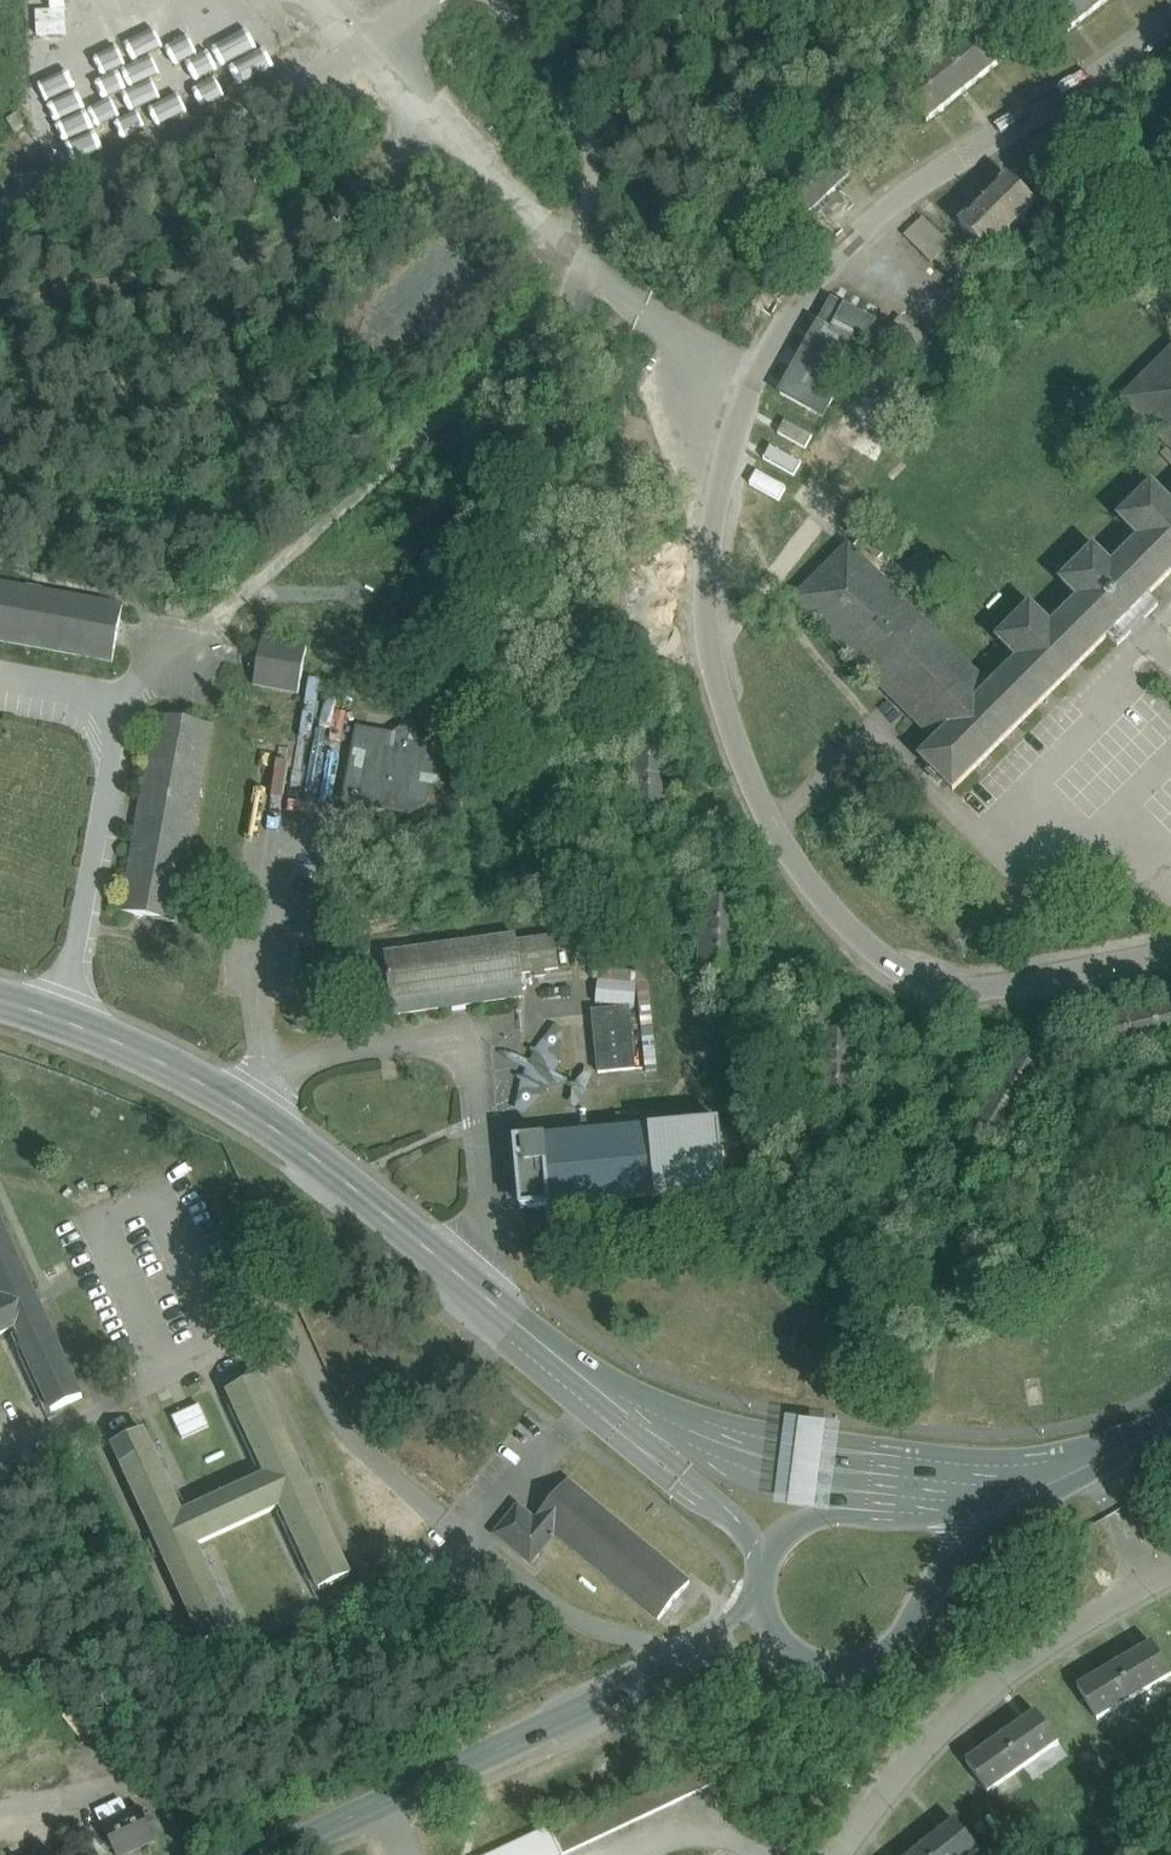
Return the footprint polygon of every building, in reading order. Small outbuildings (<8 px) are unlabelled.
[(1068,32),(1107,0),(1042,0),(1068,32)] [(985,21),(900,90),(926,122),(1011,53),(985,21)] [(15,115),(6,121),(14,132),(23,126),(15,115)] [(833,152),(791,192),(809,212),(851,172),(833,152)] [(1009,178),(959,227),(986,253),(1035,205),(1021,191),(1009,178)] [(949,245),(922,218),(904,236),(931,263),(949,245)] [(832,301),(780,394),(822,418),(833,398),(819,390),(849,337),(863,344),(870,332),(874,324),(832,301)] [(899,318),(883,337),(912,361),(928,342),(899,318)] [(1122,400),(1170,449),(1170,352),(1122,400)] [(1151,487),(1120,519),(1140,539),(1111,568),(1093,551),(1062,582),(1080,600),(1051,629),(1030,608),(998,640),(1019,660),(990,689),(926,626),(924,628),(846,550),(795,600),(937,743),(921,758),(952,790),(1107,636),(1117,645),(1157,606),(1147,596),(1170,572),(1170,507),(1151,487)] [(886,551),(865,530),(856,540),(857,541),(858,540),(878,559),(886,551)] [(0,584),(0,641),(112,662),(123,606),(0,584)] [(190,605),(167,602),(166,612),(188,616),(190,605)] [(307,649),(281,644),(282,637),(274,635),(273,642),(262,640),(254,685),(298,694),(307,649)] [(211,726),(157,716),(121,913),(174,923),(211,726)] [(393,737),(358,731),(345,802),(409,814),(424,804),(427,787),(442,777),(432,763),(435,745),(418,741),(408,727),(393,737)] [(671,740),(630,739),(629,812),(670,813),(671,740)] [(741,901),(700,901),(699,974),(740,975),(741,901)] [(516,938),(384,957),(388,979),(390,1000),(392,1000),(394,1015),(523,997),(521,981),(522,981),(521,974),(534,972),(535,977),(545,976),(545,971),(558,969),(554,940),(517,945),(516,938)] [(629,999),(598,1001),(598,1012),(592,1013),(598,1074),(635,1070),(629,999)] [(1109,1015),(1119,1056),(1170,1043),(1170,999),(1109,1015)] [(859,1034),(818,1033),(817,1106),(858,1107),(859,1034)] [(1045,1076),(1012,1056),(964,1135),(997,1155),(1045,1076)] [(719,1122),(514,1141),(515,1148),(502,1149),(507,1203),(520,1202),(521,1209),(725,1190),(719,1122)] [(12,1328),(51,1412),(82,1398),(44,1317),(45,1317),(29,1281),(28,1281),(0,1221),(0,1334),(12,1328)] [(64,1261),(43,1271),(48,1282),(69,1272),(64,1261)] [(182,1516),(143,1432),(114,1446),(151,1526),(150,1527),(166,1562),(167,1562),(204,1642),(234,1628),(195,1545),(280,1506),(319,1589),(349,1576),(312,1495),(313,1495),(296,1459),(295,1460),(258,1379),(229,1393),(267,1477),(182,1516)] [(172,1419),(181,1440),(208,1428),(199,1406),(172,1419)] [(840,1427),(785,1420),(779,1462),(773,1508),(829,1515),(835,1471),(840,1427)] [(689,1583),(567,1481),(533,1522),(517,1509),(496,1534),(530,1562),(554,1534),(658,1621),(689,1583)] [(1152,1644),(1077,1688),(1097,1721),(1170,1677),(1152,1644)] [(1036,1712),(965,1762),(988,1793),(1058,1744),(1036,1712)] [(496,1854),(564,1854),(710,1786),(697,1760),(496,1854)] [(102,1827),(115,1854),(127,1854),(155,1842),(140,1809),(102,1827)] [(912,1854),(972,1854),(978,1850),(954,1821),(912,1854)]
